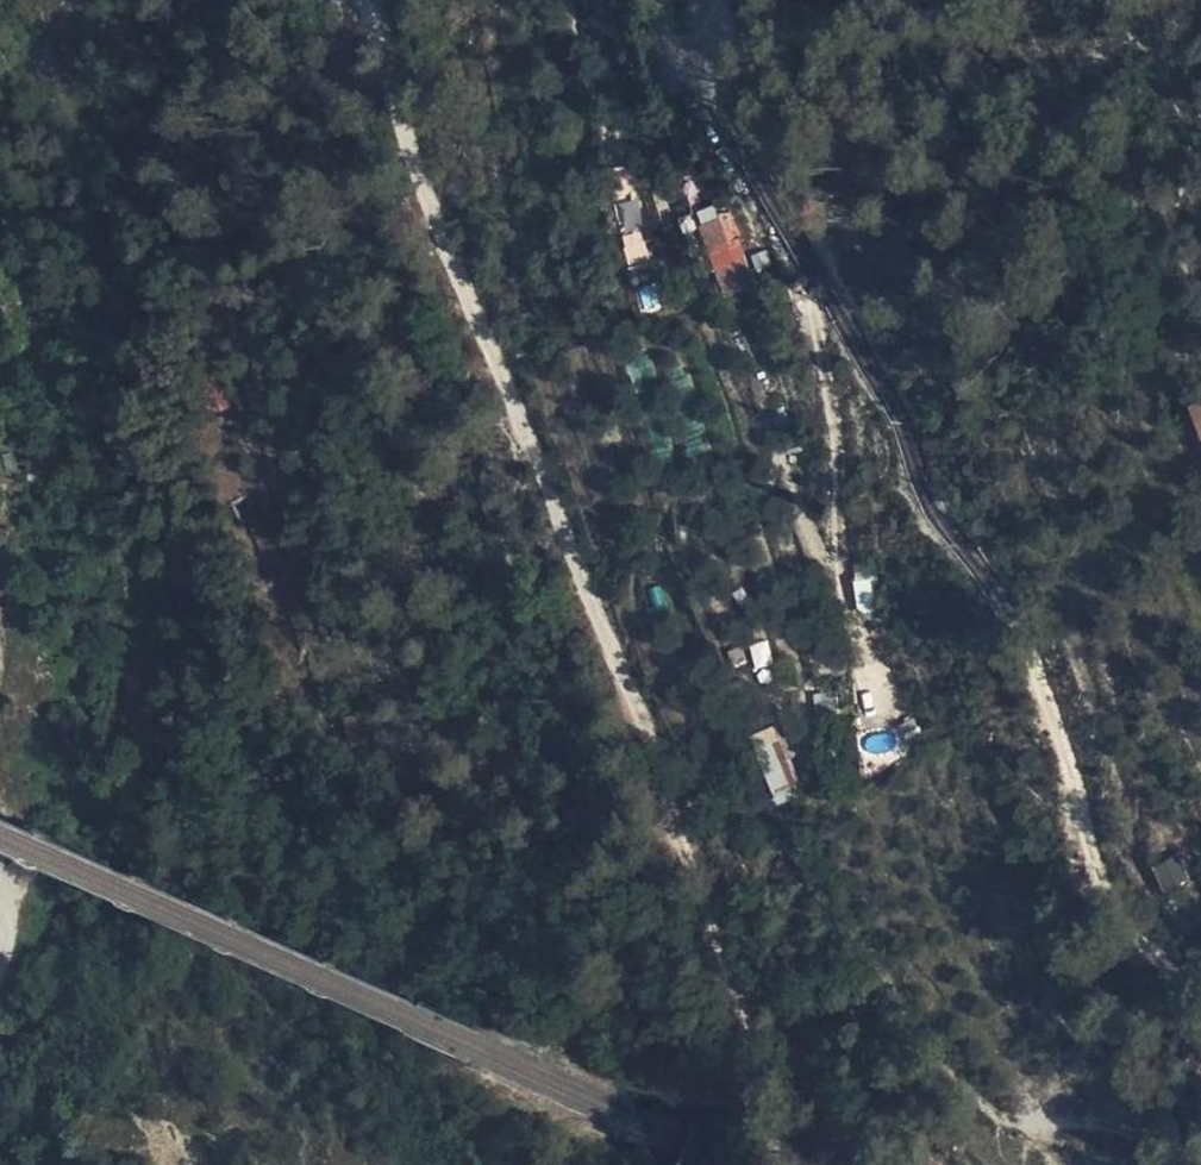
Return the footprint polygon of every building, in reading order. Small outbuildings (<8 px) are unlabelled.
[(636,198),(615,203),(621,230),(642,226),(636,198)] [(736,240),(758,232),(745,203),(724,210),(736,240)] [(882,559),(863,559),(867,605),(885,605),(882,559)] [(784,777),(809,769),(800,743),(808,740),(802,721),(769,730),(784,777)] [(809,769),(784,777),(786,786),(812,778),(809,769)] [(1176,854),(1150,867),(1163,893),(1189,880),(1176,854)]
